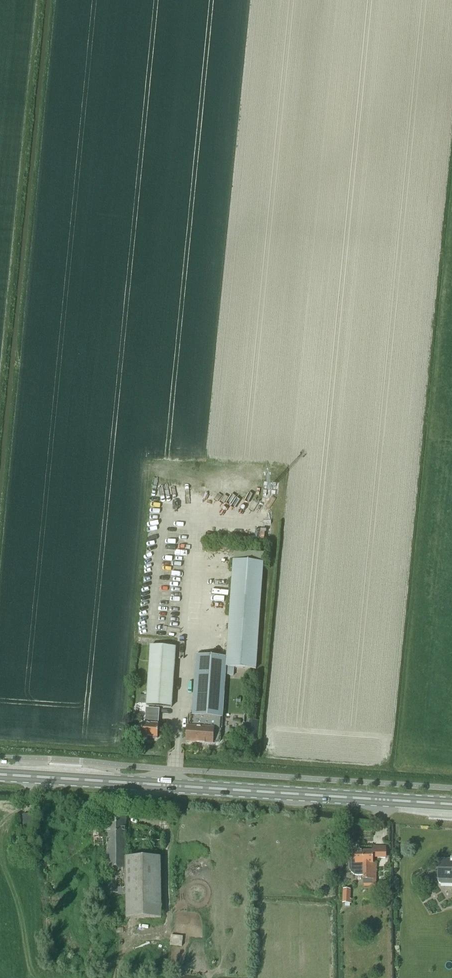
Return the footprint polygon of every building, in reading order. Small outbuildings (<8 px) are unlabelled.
[(233,562),(227,651),(257,653),(263,564),(233,562)] [(146,706),(171,708),(176,648),(151,646),(146,706)] [(196,656),(192,715),(192,716),(222,718),(225,675),(233,676),(234,668),(256,669),(257,653),(227,651),(227,658),(196,656)] [(159,713),(159,710),(146,709),(144,724),(142,724),(141,737),(157,738),(158,725),(159,713)] [(192,716),(192,715),(188,715),(186,742),(206,744),(208,745),(210,745),(211,744),(215,744),(217,744),(218,743),(219,742),(220,741),(221,739),(222,718),(192,716)] [(250,720),(248,737),(256,738),(257,721),(250,720)] [(22,816),(23,836),(34,835),(34,815),(22,816)] [(94,830),(95,874),(107,875),(107,894),(126,895),(126,919),(161,919),(160,858),(160,831),(137,831),(135,831),(134,858),(127,858),(126,818),(107,818),(107,830),(94,830)] [(363,880),(376,880),(376,864),(373,865),(373,859),(386,859),(386,847),(372,847),(372,852),(349,852),(348,868),(349,869),(350,871),(351,873),(353,875),(355,876),(358,877),(360,877),(363,876),(363,880)] [(451,885),(451,859),(450,859),(450,860),(438,860),(438,879),(437,884),(451,885)] [(350,899),(350,889),(343,889),(342,904),(351,904),(351,899),(350,899)]
